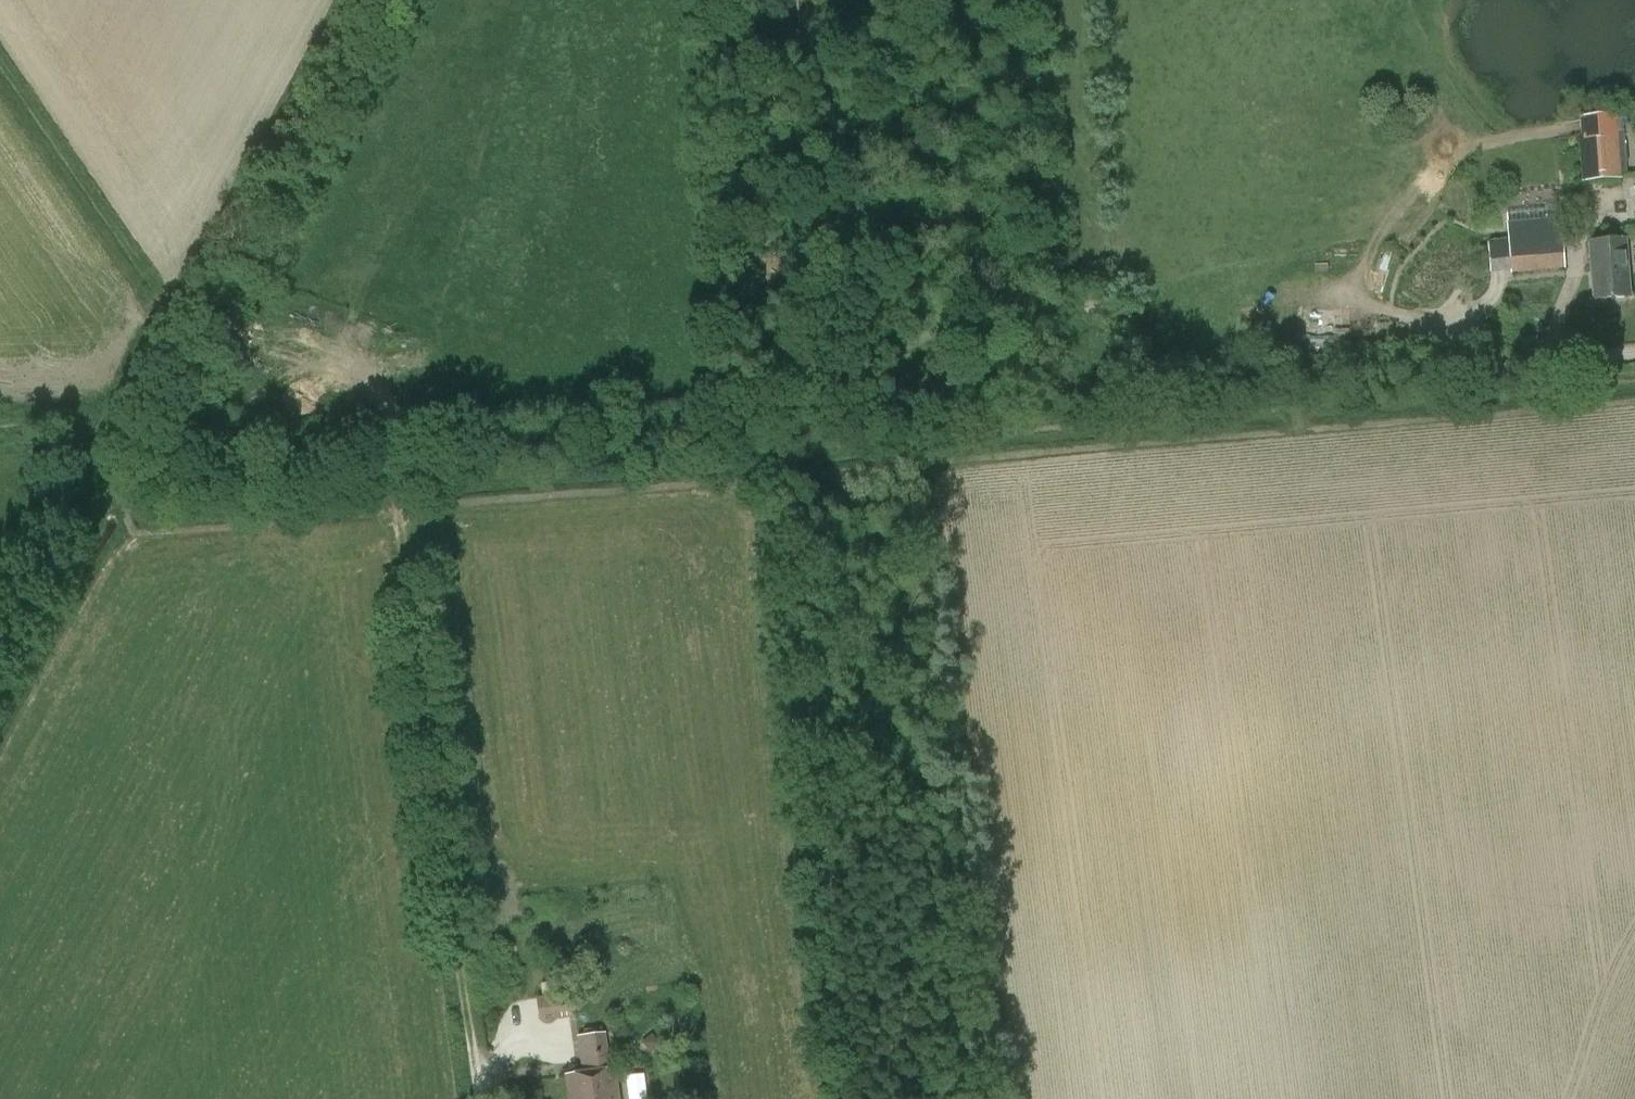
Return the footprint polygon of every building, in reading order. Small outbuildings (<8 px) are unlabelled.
[(1582,180),(1620,178),(1617,133),(1579,136),(1582,180)] [(1511,274),(1564,269),(1560,218),(1549,219),(1549,226),(1508,229),(1511,274)] [(1593,300),(1630,297),(1625,240),(1589,243),(1593,300)] [(539,1017),(576,1012),(573,993),(537,998),(539,1017)] [(615,1070),(611,1071),(607,1033),(578,1037),(582,1074),(567,1076),(570,1098),(619,1098),(615,1070)]
